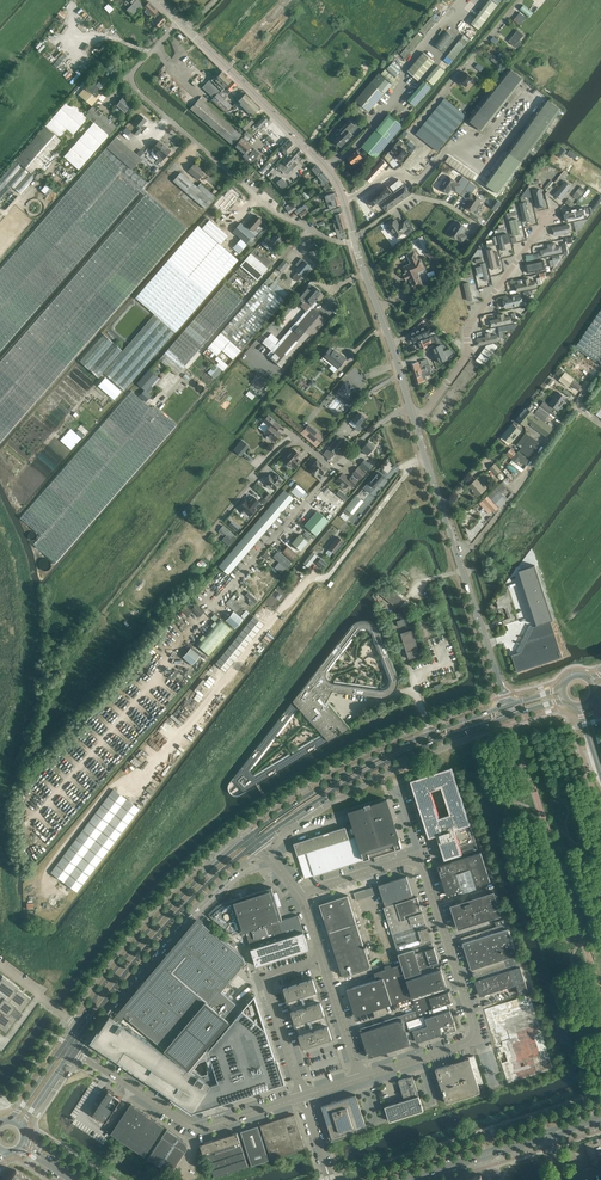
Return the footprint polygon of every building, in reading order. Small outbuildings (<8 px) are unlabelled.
[(125,1),(128,4),(130,1),(132,3),(126,9),(134,16),(142,8),(145,6),(139,0),(126,0),(125,1)] [(471,23),(479,29),(498,5),(491,0),(489,0),(471,23)] [(160,16),(156,12),(158,10),(149,2),(143,8),(145,10),(144,11),(149,15),(149,14),(152,16),(153,15),(157,18),(154,22),(159,27),(166,20),(160,15),(160,16)] [(114,9),(108,3),(104,8),(109,13),(114,9)] [(526,18),(520,13),(514,20),(520,25),(526,18)] [(75,26),(62,15),(57,20),(70,32),(75,26)] [(426,35),(438,21),(432,16),(421,30),(426,35)] [(471,24),(448,55),(454,60),(478,29),(471,24)] [(69,42),(53,28),(48,34),(63,48),(69,42)] [(442,50),(453,36),(446,30),(435,44),(442,50)] [(515,46),(519,40),(524,35),(518,30),(509,41),(515,46)] [(418,33),(403,53),(408,57),(423,37),(418,33)] [(495,35),(491,39),(496,44),(500,40),(495,35)] [(424,52),(408,71),(418,80),(435,61),(424,52)] [(501,61),(504,57),(501,54),(498,58),(494,55),(491,58),(500,65),(503,62),(501,61)] [(530,61),(527,66),(532,70),(535,65),(530,61)] [(401,71),(392,63),(386,70),(395,78),(401,71)] [(478,63),(476,66),(481,71),(484,67),(478,63)] [(433,85),(445,71),(438,65),(427,79),(433,85)] [(483,131),(524,80),(510,68),(469,120),(483,131)] [(396,80),(385,69),(381,73),(393,84),(396,80)] [(102,92),(112,80),(110,78),(113,75),(108,71),(102,78),(103,78),(101,81),(98,78),(93,83),(95,84),(83,97),(91,105),(100,95),(98,93),(101,90),(102,92)] [(222,71),(213,81),(222,90),(232,80),(222,71)] [(466,86),(473,78),(466,72),(459,81),(466,86)] [(372,82),(356,101),(369,111),(385,92),(392,84),(379,73),(372,82)] [(209,80),(202,87),(213,98),(218,93),(220,91),(209,80)] [(228,94),(236,85),(237,84),(232,80),(223,89),(228,94)] [(415,106),(431,87),(424,82),(408,100),(415,106)] [(260,107),(246,93),(242,90),(235,97),(238,100),(237,102),(251,115),(260,107)] [(232,106),(218,93),(213,98),(211,100),(225,113),(232,106)] [(242,135),(207,105),(209,103),(201,96),(191,108),(228,141),(233,145),(234,143),(242,135)] [(131,106),(121,98),(115,105),(125,113),(131,106)] [(438,151),(466,115),(445,98),(416,133),(438,151)] [(59,147),(55,144),(60,138),(65,143),(88,117),(85,114),(68,99),(16,160),(0,178),(0,207),(5,212),(36,177),(38,179),(43,173),(39,170),(59,147)] [(522,162),(561,109),(546,99),(508,152),(522,162)] [(116,126),(104,116),(104,115),(93,106),(85,114),(88,117),(90,119),(94,122),(108,135),(116,126)] [(116,117),(119,114),(115,111),(111,115),(115,119),(117,117),(116,117)] [(354,125),(362,118),(356,114),(355,115),(355,114),(349,120),(354,125)] [(376,158),(403,125),(389,114),(362,147),(376,158)] [(140,127),(147,120),(140,115),(134,122),(137,125),(136,127),(139,129),(135,133),(137,135),(143,129),(140,127)] [(259,128),(267,120),(268,120),(263,116),(252,127),(253,128),(253,127),(255,129),(257,126),(259,128)] [(245,131),(254,122),(250,117),(240,126),(245,131)] [(353,135),(349,131),(354,125),(349,120),(339,130),(342,133),(334,140),(341,147),(353,135)] [(78,170),(108,135),(94,122),(63,157),(78,170)] [(252,135),(248,131),(247,130),(243,134),(249,139),(252,135)] [(141,158),(116,136),(106,147),(132,169),(141,158)] [(251,146),(241,138),(235,146),(244,153),(251,146)] [(287,157),(292,151),(297,146),(289,139),(279,149),(285,155),(287,157)] [(400,139),(390,151),(394,154),(394,155),(401,160),(405,155),(408,152),(401,146),(404,142),(400,139)] [(160,162),(170,150),(159,141),(157,143),(153,141),(149,146),(160,155),(157,159),(160,162)] [(251,165),(260,153),(251,146),(244,153),(242,156),(245,158),(244,159),(251,165)] [(300,155),(302,152),(297,146),(292,151),(298,157),(299,158),(301,156),(300,155)] [(561,157),(566,150),(561,146),(556,154),(561,157)] [(132,169),(106,147),(0,269),(0,351),(147,183),(132,169)] [(362,158),(360,154),(361,153),(358,149),(348,157),(351,161),(351,163),(352,164),(353,164),(354,165),(362,158)] [(578,160),(580,156),(570,149),(568,153),(578,160)] [(297,164),(294,161),(298,157),(292,151),(287,157),(285,155),(275,165),(283,173),(291,164),(294,167),(297,164)] [(522,162),(508,152),(504,157),(519,168),(522,162)] [(519,168),(504,157),(500,162),(515,173),(519,168)] [(371,182),(388,164),(382,160),(366,177),(371,182)] [(64,189),(79,172),(68,162),(53,179),(64,189)] [(515,173),(500,162),(496,168),(511,178),(515,173)] [(204,172),(194,163),(188,171),(198,179),(204,172)] [(323,172),(316,164),(313,167),(312,166),(308,169),(311,172),(312,171),(318,176),(323,172)] [(511,178),(496,168),(492,173),(507,184),(511,178)] [(215,197),(200,183),(197,187),(180,172),(173,181),(183,189),(205,209),(215,197)] [(326,180),(328,178),(323,172),(318,176),(322,181),(321,183),(323,186),(328,182),(326,180)] [(507,184),(492,173),(489,178),(503,189),(507,184)] [(461,185),(456,182),(457,181),(449,176),(446,180),(445,179),(444,180),(442,182),(442,183),(443,184),(440,188),(448,194),(452,188),(456,191),(461,185)] [(394,181),(390,185),(395,192),(399,189),(403,186),(398,178),(394,181)] [(499,194),(503,189),(489,178),(485,184),(499,194)] [(287,185),(284,180),(278,185),(282,190),(287,185)] [(566,180),(555,193),(561,198),(573,185),(566,180)] [(381,187),(366,199),(372,206),(390,193),(390,192),(385,185),(384,185),(381,187)] [(387,211),(411,193),(405,185),(393,194),(394,196),(382,205),(387,211)] [(533,189),(538,207),(549,204),(546,193),(542,194),(540,187),(533,189)] [(142,188),(140,191),(145,196),(0,362),(0,442),(187,228),(142,188)] [(337,198),(336,192),(334,193),(332,189),(325,191),(326,195),(325,195),(327,201),(337,198)] [(479,204),(482,199),(474,194),(469,191),(465,197),(469,200),(465,206),(473,212),(476,208),(477,208),(478,208),(480,205),(480,204),(479,204)] [(227,200),(221,206),(226,211),(237,198),(232,194),(227,200)] [(222,196),(215,205),(219,208),(221,206),(227,200),(222,196)] [(339,204),(337,198),(327,201),(330,209),(335,207),(335,205),(339,204)] [(572,207),(575,203),(568,198),(566,201),(572,207)] [(496,201),(491,209),(495,211),(500,204),(496,201)] [(524,221),(530,220),(527,201),(520,202),(524,221)] [(289,213),(296,208),(294,205),(287,210),(289,213)] [(332,215),(335,214),(337,222),(344,220),(342,213),(341,213),(339,207),(330,210),(329,208),(324,210),(325,213),(331,211),(332,215)] [(302,218),(309,213),(307,209),(300,214),(302,218)] [(222,221),(227,216),(222,211),(217,217),(222,221)] [(253,231),(262,221),(260,219),(257,216),(255,215),(246,225),(253,231)] [(522,225),(519,217),(510,220),(514,235),(522,233),(520,226),(522,225)] [(228,235),(209,220),(202,228),(220,244),(228,235)] [(346,228),(344,220),(337,222),(340,229),(340,230),(339,230),(340,233),(344,232),(343,229),(346,228)] [(404,231),(409,228),(404,222),(400,225),(396,220),(388,225),(391,230),(390,230),(390,231),(392,234),(393,234),(394,233),(397,238),(405,232),(404,231)] [(462,233),(463,232),(467,227),(459,221),(456,226),(455,225),(454,225),(452,228),(452,229),(453,230),(450,234),(458,240),(458,239),(463,242),(467,236),(462,233)] [(240,222),(233,231),(246,243),(254,234),(240,222)] [(570,223),(553,227),(555,235),(572,231),(570,223)] [(220,244),(202,228),(198,225),(135,298),(154,314),(100,377),(102,379),(106,375),(124,390),(175,332),(238,260),(220,244)] [(505,243),(511,241),(509,232),(493,236),(495,244),(499,243),(501,250),(506,248),(505,243)] [(273,250),(282,239),(276,233),(271,240),(267,236),(263,241),(273,250)] [(241,239),(233,247),(239,252),(247,244),(241,239)] [(542,255),(563,252),(562,244),(557,245),(556,242),(548,243),(549,247),(541,249),(542,255)] [(444,259),(434,251),(430,247),(425,253),(440,265),(444,259)] [(502,267),(498,250),(495,251),(494,247),(487,248),(491,269),(502,267)] [(255,248),(235,271),(252,285),(272,262),(264,255),(263,254),(255,248)] [(421,271),(425,269),(421,259),(419,260),(415,251),(407,254),(411,263),(403,267),(407,274),(405,274),(407,279),(409,279),(414,290),(423,285),(419,275),(420,274),(421,274),(421,273),(421,272),(421,271)] [(528,260),(542,257),(541,252),(527,255),(528,260)] [(302,275),(310,266),(301,258),(296,264),(299,266),(296,270),(298,271),(302,275)] [(543,259),(524,262),(525,274),(543,271),(542,268),(544,268),(543,259)] [(282,272),(288,264),(283,260),(277,268),(282,272)] [(482,265),(476,266),(478,273),(483,272),(485,280),(490,279),(486,261),(481,263),(482,265)] [(297,281),(302,275),(298,271),(294,275),(293,278),(297,281)] [(293,290),(273,273),(265,282),(285,300),(293,290)] [(469,281),(464,283),(468,300),(473,299),(469,281)] [(242,348),(285,300),(265,282),(222,331),(242,348)] [(179,377),(242,305),(240,304),(244,299),(225,283),(159,359),(179,377)] [(323,295),(321,293),(322,293),(314,286),(309,292),(305,289),(298,298),(303,302),(306,299),(312,304),(316,299),(317,299),(319,300),(323,295)] [(503,298),(506,308),(525,303),(522,293),(503,298)] [(312,304),(306,299),(303,302),(298,298),(297,297),(294,300),(306,311),(312,304)] [(311,337),(326,320),(312,308),(298,325),(270,357),(281,367),(309,335),(311,337)] [(600,354),(600,310),(583,335),(584,336),(575,347),(596,362),(600,354)] [(426,325),(410,333),(414,341),(430,334),(426,325)] [(223,371),(242,348),(222,331),(202,353),(215,364),(208,372),(212,375),(218,367),(223,371)] [(428,346),(426,343),(424,339),(418,343),(421,349),(428,346)] [(477,360),(486,365),(498,345),(489,340),(477,360)] [(441,344),(433,348),(436,355),(444,352),(441,344)] [(337,368),(345,358),(340,354),(340,355),(334,350),(333,351),(329,348),(323,356),(337,368)] [(444,352),(436,355),(439,363),(447,359),(444,352)] [(420,366),(419,364),(419,362),(411,364),(413,372),(421,369),(420,366)] [(570,375),(560,367),(556,373),(561,377),(564,373),(565,373),(569,376),(570,375)] [(423,375),(422,373),(421,369),(413,372),(414,378),(423,375)] [(426,376),(432,374),(430,370),(422,373),(423,375),(424,379),(427,378),(426,376)] [(145,389),(157,377),(151,371),(139,384),(145,389)] [(573,379),(569,376),(565,373),(563,376),(564,376),(560,381),(568,387),(571,382),(573,379)] [(425,381),(424,379),(423,375),(414,378),(416,384),(425,381)] [(121,391),(105,377),(98,386),(114,399),(121,391)] [(265,384),(259,380),(257,378),(252,384),(260,390),(265,384)] [(582,386),(574,380),(571,384),(579,390),(582,386)] [(342,387),(338,391),(351,402),(357,395),(357,394),(357,395),(354,393),(354,392),(355,390),(352,388),(352,387),(353,387),(352,387),(350,385),(349,384),(349,385),(344,381),(341,386),(342,387)] [(266,383),(259,393),(266,398),(273,388),(266,383)] [(573,394),(570,390),(566,388),(563,392),(570,397),(573,394)] [(253,399),(256,395),(249,390),(246,394),(253,399)] [(126,482),(176,425),(154,406),(152,409),(132,391),(57,476),(48,486),(21,518),(41,535),(33,544),(55,563),(112,498),(119,490),(126,482)] [(566,399),(567,398),(558,392),(550,403),(558,410),(559,408),(560,409),(561,409),(562,409),(562,408),(563,408),(563,407),(563,406),(562,406),(562,405),(563,402),(564,403),(565,403),(566,403),(566,402),(567,402),(567,401),(567,400),(566,400),(566,399)] [(544,421),(554,408),(544,401),(535,413),(534,414),(544,421)] [(527,407),(516,420),(526,427),(529,422),(547,436),(553,428),(544,421),(534,414),(535,413),(527,407)] [(358,426),(365,417),(358,412),(351,420),(358,426)] [(277,429),(280,425),(268,415),(263,421),(269,426),(264,432),(274,441),(281,433),(277,429)] [(301,433),(316,447),(324,438),(308,424),(304,429),(301,433)] [(511,442),(521,431),(512,424),(503,435),(511,442)] [(526,433),(517,445),(520,447),(519,450),(531,459),(540,448),(540,447),(542,444),(526,433)] [(338,449),(344,442),(338,437),(328,448),(335,453),(338,449)] [(233,450),(241,456),(246,449),(242,446),(245,443),(242,440),(233,450)] [(367,455),(374,447),(368,441),(361,449),(367,455)] [(343,453),(349,446),(344,442),(338,449),(343,453)] [(329,459),(335,453),(328,448),(323,454),(329,459)] [(297,459),(297,458),(300,455),(293,449),(284,460),(290,465),(291,465),(294,468),(300,461),(300,460),(299,461),(297,459)] [(510,458),(512,459),(516,453),(511,449),(510,449),(506,454),(510,457),(510,458)] [(516,453),(512,459),(517,463),(519,460),(526,465),(530,460),(518,451),(516,453)] [(327,468),(317,459),(312,466),(313,467),(310,470),(316,475),(319,472),(322,474),(327,468)] [(365,460),(360,465),(367,471),(372,465),(365,460)] [(500,470),(495,464),(490,468),(496,474),(500,470)] [(358,467),(352,473),(359,479),(365,473),(358,467)] [(374,488),(384,477),(379,472),(369,483),(374,488)] [(280,483),(283,480),(276,473),(273,477),(270,474),(264,480),(267,484),(266,486),(267,487),(268,488),(269,488),(270,488),(271,487),(275,490),(280,484),(280,483)] [(352,486),(357,480),(352,475),(349,479),(342,473),(336,480),(345,488),(349,483),(352,486)] [(516,477),(513,473),(506,479),(509,483),(516,477)] [(486,489),(477,479),(469,486),(477,496),(486,489)] [(503,490),(507,487),(502,482),(488,495),(492,499),(495,496),(496,497),(498,499),(502,495),(501,494),(502,493),(503,490)] [(297,485),(292,492),(299,498),(301,495),(304,498),(307,494),(303,490),(297,485)] [(333,489),(330,492),(334,495),(334,496),(334,497),(335,499),(334,500),(337,503),(343,497),(333,489)] [(278,497),(288,505),(294,498),(284,490),(278,497)] [(352,514),(363,501),(356,495),(345,508),(352,514)] [(496,505),(488,495),(480,503),(489,513),(493,510),(496,514),(500,509),(499,508),(496,505)] [(500,507),(507,498),(504,495),(502,496),(502,495),(498,499),(496,497),(495,496),(492,499),(500,507)] [(254,507),(259,502),(253,496),(248,502),(246,500),(239,507),(242,510),(242,511),(242,512),(244,514),(245,514),(246,513),(249,516),(255,508),(254,507)] [(272,503),(282,512),(288,505),(278,497),(272,503)] [(266,510),(276,519),(282,512),(272,503),(266,510)] [(260,517),(270,526),(276,519),(266,510),(260,517)] [(327,520),(316,511),(304,526),(314,535),(327,520)] [(349,517),(343,512),(340,516),(345,520),(349,517)] [(254,524),(264,532),(270,526),(260,517),(254,524)] [(229,524),(237,530),(240,527),(232,520),(229,524)] [(248,531),(258,539),(264,532),(254,524),(248,531)] [(236,536),(223,525),(219,531),(219,532),(222,535),(224,535),(225,534),(226,535),(222,540),(229,545),(236,536)] [(28,535),(32,539),(37,534),(32,531),(28,535)] [(242,538),(252,546),(258,539),(248,531),(242,538)] [(308,542),(299,534),(291,543),(301,551),(308,542)] [(334,553),(343,541),(338,537),(329,548),(334,553)] [(242,538),(236,545),(246,553),(252,546),(242,538)] [(230,552),(240,560),(246,553),(236,545),(230,552)] [(297,555),(287,546),(281,552),(291,561),(297,555)] [(191,558),(180,549),(175,555),(185,565),(191,558)] [(224,559),(234,567),(240,560),(230,552),(224,559)] [(308,568),(317,556),(312,552),(303,563),(308,568)] [(291,562),(281,553),(275,559),(279,562),(286,568),(291,562)] [(197,564),(203,568),(207,563),(201,559),(197,564)] [(219,566),(228,574),(234,567),(224,559),(219,566)] [(326,563),(321,559),(317,563),(323,567),(326,563)] [(286,568),(279,562),(274,567),(281,573),(286,568)] [(535,565),(519,570),(537,625),(553,619),(535,565)] [(272,578),(267,575),(262,570),(257,576),(261,579),(265,582),(267,584),(272,578)] [(402,598),(389,587),(385,584),(379,592),(396,606),(402,598)] [(258,597),(263,592),(258,588),(254,593),(258,597)] [(514,612),(510,602),(512,601),(508,588),(504,590),(504,591),(496,601),(499,608),(502,606),(506,608),(508,614),(507,614),(508,614),(509,614),(511,617),(503,620),(504,624),(515,620),(512,613),(514,612)] [(258,601),(248,592),(245,595),(251,600),(255,603),(258,601)] [(241,606),(231,598),(226,603),(236,612),(239,608),(241,606)] [(205,611),(197,604),(191,609),(196,614),(196,615),(198,617),(199,617),(205,611)] [(192,611),(186,605),(181,610),(188,616),(192,611)] [(246,614),(239,608),(236,612),(243,618),(246,614)] [(192,621),(181,611),(175,617),(186,627),(192,621)] [(235,629),(243,619),(234,611),(226,620),(235,629)] [(219,618),(214,614),(211,618),(216,622),(219,618)] [(225,671),(263,624),(254,616),(216,663),(225,671)] [(209,656),(232,629),(219,618),(216,622),(196,644),(209,656)] [(410,623),(408,618),(397,621),(399,626),(410,623)] [(353,624),(335,647),(253,753),(250,756),(230,782),(229,783),(229,784),(229,785),(229,786),(228,786),(228,787),(228,788),(228,789),(229,790),(229,791),(230,792),(231,793),(231,794),(232,794),(233,795),(234,795),(235,796),(236,796),(237,796),(238,796),(239,795),(240,795),(245,792),(344,732),(349,729),(349,728),(350,728),(350,727),(349,726),(328,702),(328,701),(327,701),(328,700),(332,692),(332,691),(333,691),(334,691),(380,697),(381,697),(382,697),(383,697),(384,697),(385,697),(386,696),(387,696),(389,696),(390,695),(391,694),(392,694),(393,693),(394,692),(395,691),(396,689),(396,688),(397,687),(397,686),(398,685),(398,683),(398,682),(398,681),(398,679),(398,678),(398,677),(398,676),(398,675),(397,674),(380,632),(379,630),(379,629),(378,628),(378,627),(377,626),(376,625),(375,624),(374,623),(373,622),(371,622),(370,621),(369,621),(368,621),(367,620),(366,620),(365,620),(364,620),(363,620),(362,620),(361,620),(359,621),(358,621),(357,622),(356,622),(355,623),(354,624),(353,624)] [(562,657),(551,621),(537,625),(533,626),(533,627),(531,631),(529,632),(528,633),(529,636),(521,652),(511,655),(517,672),(562,657)] [(420,655),(412,630),(401,633),(409,658),(420,655)] [(192,666),(200,656),(191,648),(183,657),(192,666)] [(477,848),(475,840),(474,840),(472,832),(469,825),(470,824),(469,823),(468,820),(467,816),(467,815),(466,815),(465,812),(464,808),(465,808),(464,807),(463,804),(461,800),(462,800),(462,799),(461,799),(460,796),(459,792),(459,791),(458,788),(457,788),(456,784),(457,784),(457,783),(456,784),(455,780),(454,776),(454,775),(454,776),(452,772),(453,772),(452,772),(451,768),(452,768),(452,767),(451,768),(444,770),(443,770),(443,771),(436,773),(435,773),(428,776),(428,775),(427,775),(427,776),(420,778),(419,778),(412,781),(412,780),(411,781),(429,837),(437,835),(445,859),(469,851),(478,848),(477,848)] [(77,892),(140,809),(113,789),(51,872),(77,892)] [(402,847),(386,799),(349,811),(357,837),(364,859),(402,847)] [(350,839),(346,827),(346,826),(340,828),(344,841),(350,839)] [(344,841),(340,828),(334,830),(338,842),(344,841)] [(338,842),(334,830),(328,832),(333,844),(338,842)] [(333,844),(328,832),(323,834),(327,846),(333,844)] [(327,846),(323,834),(317,836),(321,848),(327,846)] [(321,848),(317,836),(311,838),(315,850),(321,848)] [(364,859),(357,837),(350,839),(344,841),(338,842),(333,844),(327,846),(321,848),(315,850),(309,852),(304,854),(298,855),(305,878),(364,859)] [(315,850),(311,838),(305,839),(309,852),(315,850)] [(309,852),(305,839),(300,841),(304,854),(309,852)] [(304,854),(300,841),(294,843),(298,855),(304,854)] [(490,881),(486,869),(481,852),(438,866),(447,895),(464,889),(465,891),(473,888),(472,886),(490,881)] [(414,897),(407,876),(377,886),(379,893),(381,892),(386,906),(414,897)] [(379,893),(377,886),(354,893),(356,900),(379,893)] [(282,920),(272,887),(231,900),(232,902),(229,903),(227,904),(226,902),(223,903),(224,905),(223,906),(221,907),(219,908),(217,910),(216,911),(214,913),(213,914),(211,916),(210,915),(234,935),(233,934),(235,934),(235,935),(241,933),(240,932),(241,932),(242,933),(246,931),(282,920)] [(501,915),(494,892),(451,905),(458,928),(501,915)] [(351,894),(343,897),(365,965),(373,962),(373,961),(355,905),(351,894)] [(414,915),(413,912),(422,910),(417,896),(414,897),(386,906),(383,907),(392,933),(426,922),(422,912),(414,915)] [(378,902),(372,904),(391,963),(400,960),(380,897),(377,898),(378,902)] [(327,901),(320,904),(341,972),(349,969),(327,901)] [(358,904),(355,905),(373,961),(382,958),(365,906),(359,908),(358,904)] [(309,949),(304,932),(298,915),(282,920),(246,931),(257,966),(260,964),(261,966),(264,965),(263,963),(302,951),(303,952),(306,951),(305,950),(309,949)] [(519,963),(508,928),(506,923),(505,918),(495,921),(496,926),(461,937),(463,942),(463,943),(471,969),(472,969),(474,977),(475,977),(506,967),(519,963)] [(237,1003),(225,993),(222,991),(246,962),(244,957),(202,921),(194,931),(195,932),(188,940),(187,939),(146,988),(141,984),(138,987),(143,991),(124,1014),(189,1068),(230,1020),(228,1018),(229,1011),(237,1003)] [(431,938),(428,927),(427,927),(426,922),(392,933),(399,954),(425,945),(432,943),(431,938)] [(439,963),(436,954),(434,947),(426,949),(425,945),(399,954),(402,964),(406,977),(440,966),(439,963)] [(528,991),(519,963),(506,967),(475,977),(474,978),(476,977),(477,980),(475,981),(480,996),(516,984),(519,994),(528,991)] [(413,999),(406,977),(402,964),(381,971),(383,977),(347,989),(356,1016),(412,997),(413,999)] [(446,985),(445,981),(441,968),(441,969),(440,966),(406,977),(413,999),(447,988),(446,986),(446,985)] [(31,999),(18,989),(19,988),(3,976),(2,977),(0,976),(0,1028),(6,1032),(16,1018),(15,1017),(16,1015),(17,1016),(19,1014),(18,1013),(19,1011),(21,1012),(31,999)] [(325,1014),(324,1012),(322,1006),(321,1002),(319,994),(318,994),(317,990),(315,982),(314,982),(313,978),(314,978),(313,978),(284,987),(284,988),(286,991),(285,992),(286,994),(287,998),(288,1000),(288,999),(289,1003),(292,1011),(293,1015),(302,1044),(303,1047),(333,1038),(330,1029),(329,1030),(328,1026),(329,1026),(326,1018),(324,1014),(325,1014)] [(447,1004),(452,1002),(448,992),(447,988),(413,999),(417,1011),(419,1016),(431,1012),(448,1007),(447,1004)] [(278,1058),(276,1059),(255,994),(209,1049),(216,1070),(203,1074),(209,1077),(207,1080),(213,1084),(206,1093),(194,1111),(216,1104),(254,1092),(263,1089),(286,1082),(278,1058)] [(553,1068),(530,994),(484,1009),(508,1083),(553,1068)] [(457,1029),(450,1009),(449,1010),(449,1007),(448,1007),(431,1012),(432,1015),(425,1018),(427,1025),(413,1030),(417,1042),(442,1034),(442,1033),(446,1032),(446,1033),(457,1029)] [(413,1041),(410,1033),(409,1030),(406,1020),(419,1016),(417,1011),(360,1029),(369,1057),(411,1044),(410,1041),(413,1041)] [(206,1093),(213,1084),(207,1080),(209,1077),(203,1074),(194,1067),(191,1069),(190,1070),(180,1063),(180,1062),(134,1031),(132,1030),(128,1027),(127,1026),(121,1022),(117,1019),(114,1017),(110,1015),(98,1034),(92,1042),(97,1045),(171,1095),(173,1096),(172,1098),(173,1098),(193,1112),(194,1111),(206,1093)] [(483,1083),(475,1056),(474,1056),(470,1058),(435,1069),(436,1070),(446,1103),(485,1090),(483,1083)] [(424,1110),(419,1095),(413,1076),(398,1080),(405,1100),(385,1106),(390,1121),(424,1110)] [(118,1108),(117,1107),(119,1103),(121,1099),(109,1091),(106,1096),(105,1095),(103,1097),(104,1098),(93,1114),(106,1123),(107,1121),(108,1122),(110,1120),(109,1119),(115,1110),(116,1110),(118,1108)] [(367,1128),(356,1094),(322,1105),(331,1133),(330,1134),(332,1141),(344,1137),(344,1136),(367,1128)] [(163,1129),(165,1126),(131,1103),(131,1104),(127,1102),(108,1131),(111,1133),(145,1156),(163,1129)] [(302,1143),(300,1136),(301,1135),(294,1114),(260,1125),(271,1159),(305,1148),(303,1142),(302,1143)] [(269,1160),(258,1126),(241,1131),(252,1165),(269,1160)] [(171,1173),(187,1150),(187,1149),(188,1149),(188,1148),(188,1147),(188,1146),(188,1145),(187,1145),(187,1144),(187,1143),(186,1143),(186,1142),(185,1142),(182,1140),(181,1139),(181,1138),(167,1129),(166,1131),(148,1158),(171,1174),(171,1173)] [(237,1132),(200,1144),(203,1153),(206,1152),(211,1167),(214,1177),(248,1166),(237,1132)] [(16,1170),(9,1179),(31,1179),(16,1170)]
